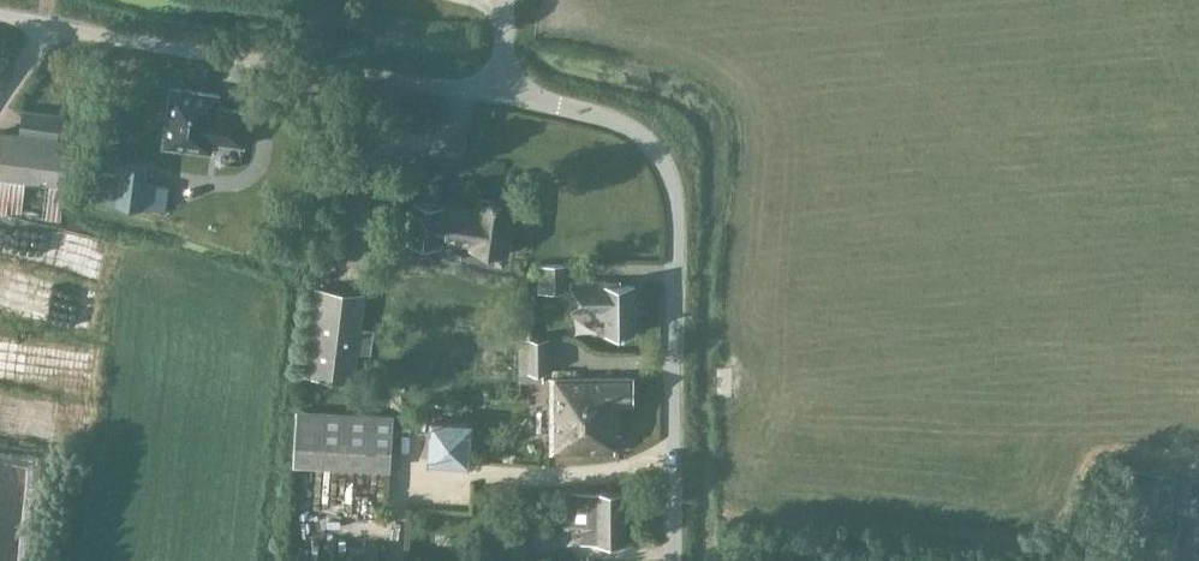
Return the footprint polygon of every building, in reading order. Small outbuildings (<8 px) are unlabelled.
[(242,145),(247,110),(215,106),(217,93),(169,86),(161,145),(209,151),(211,140),(242,145)] [(60,219),(70,141),(57,139),(60,115),(24,110),(20,135),(0,132),(0,211),(60,219)] [(146,181),(148,166),(123,162),(124,155),(90,151),(84,198),(142,206),(146,181)] [(416,201),(410,242),(439,246),(441,236),(447,236),(447,239),(474,242),(473,248),(506,253),(513,203),(503,202),(503,201),(491,199),(491,200),(480,199),(479,210),(451,206),(451,207),(445,206),(445,205),(416,201)] [(537,263),(537,291),(564,292),(565,264),(537,263)] [(606,280),(570,281),(570,308),(597,308),(597,311),(602,316),(605,316),(605,333),(634,332),(634,284),(606,284),(606,280)] [(303,375),(354,382),(358,352),(371,354),(374,329),(361,327),(366,293),(314,286),(303,375)] [(549,337),(518,338),(518,382),(543,383),(543,372),(549,372),(549,337)] [(635,376),(551,377),(552,452),(616,452),(616,431),(622,431),(622,404),(635,404),(635,376)] [(296,410),(293,462),(389,468),(392,415),(296,410)] [(432,420),(429,459),(468,462),(471,423),(432,420)] [(627,491),(565,492),(566,526),(581,526),(581,542),(627,544),(627,491)] [(524,534),(488,534),(488,560),(524,560),(524,534)]
